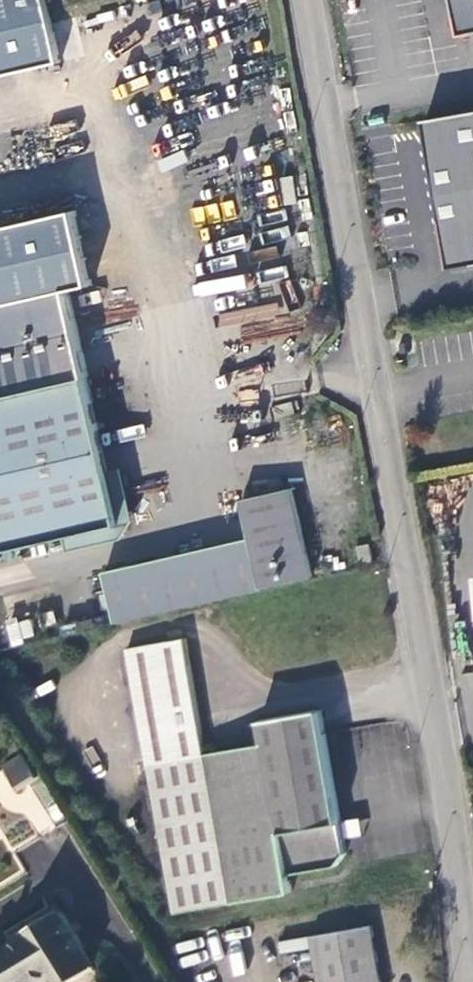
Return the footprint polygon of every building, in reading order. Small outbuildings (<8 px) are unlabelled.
[(63,63),(48,0),(0,0),(0,78),(63,63)] [(462,33),(472,31),(472,0),(455,0),(462,33)] [(431,128),(458,268),(472,266),(472,121),(431,128)] [(96,380),(74,294),(99,289),(80,216),(0,234),(0,401),(96,380)] [(96,380),(0,401),(0,554),(72,539),(128,527),(116,473),(96,380)] [(127,471),(116,473),(128,527),(72,539),(76,552),(129,541),(140,523),(127,471)] [(118,623),(317,578),(295,487),(243,498),(252,538),(107,571),(118,623)] [(371,544),(359,546),(362,562),(373,560),(371,544)] [(188,637),(129,647),(177,914),(295,893),(292,876),(336,868),(349,851),(323,708),(263,719),(268,742),(209,752),(188,637)] [(24,756),(7,767),(23,790),(38,779),(24,756)] [(96,966),(61,908),(16,937),(18,939),(0,951),(0,981),(55,981),(58,980),(59,981),(69,981),(96,966)] [(374,925),(313,935),(321,981),(384,981),(374,925)] [(281,950),(307,948),(307,938),(280,940),(281,950)]
